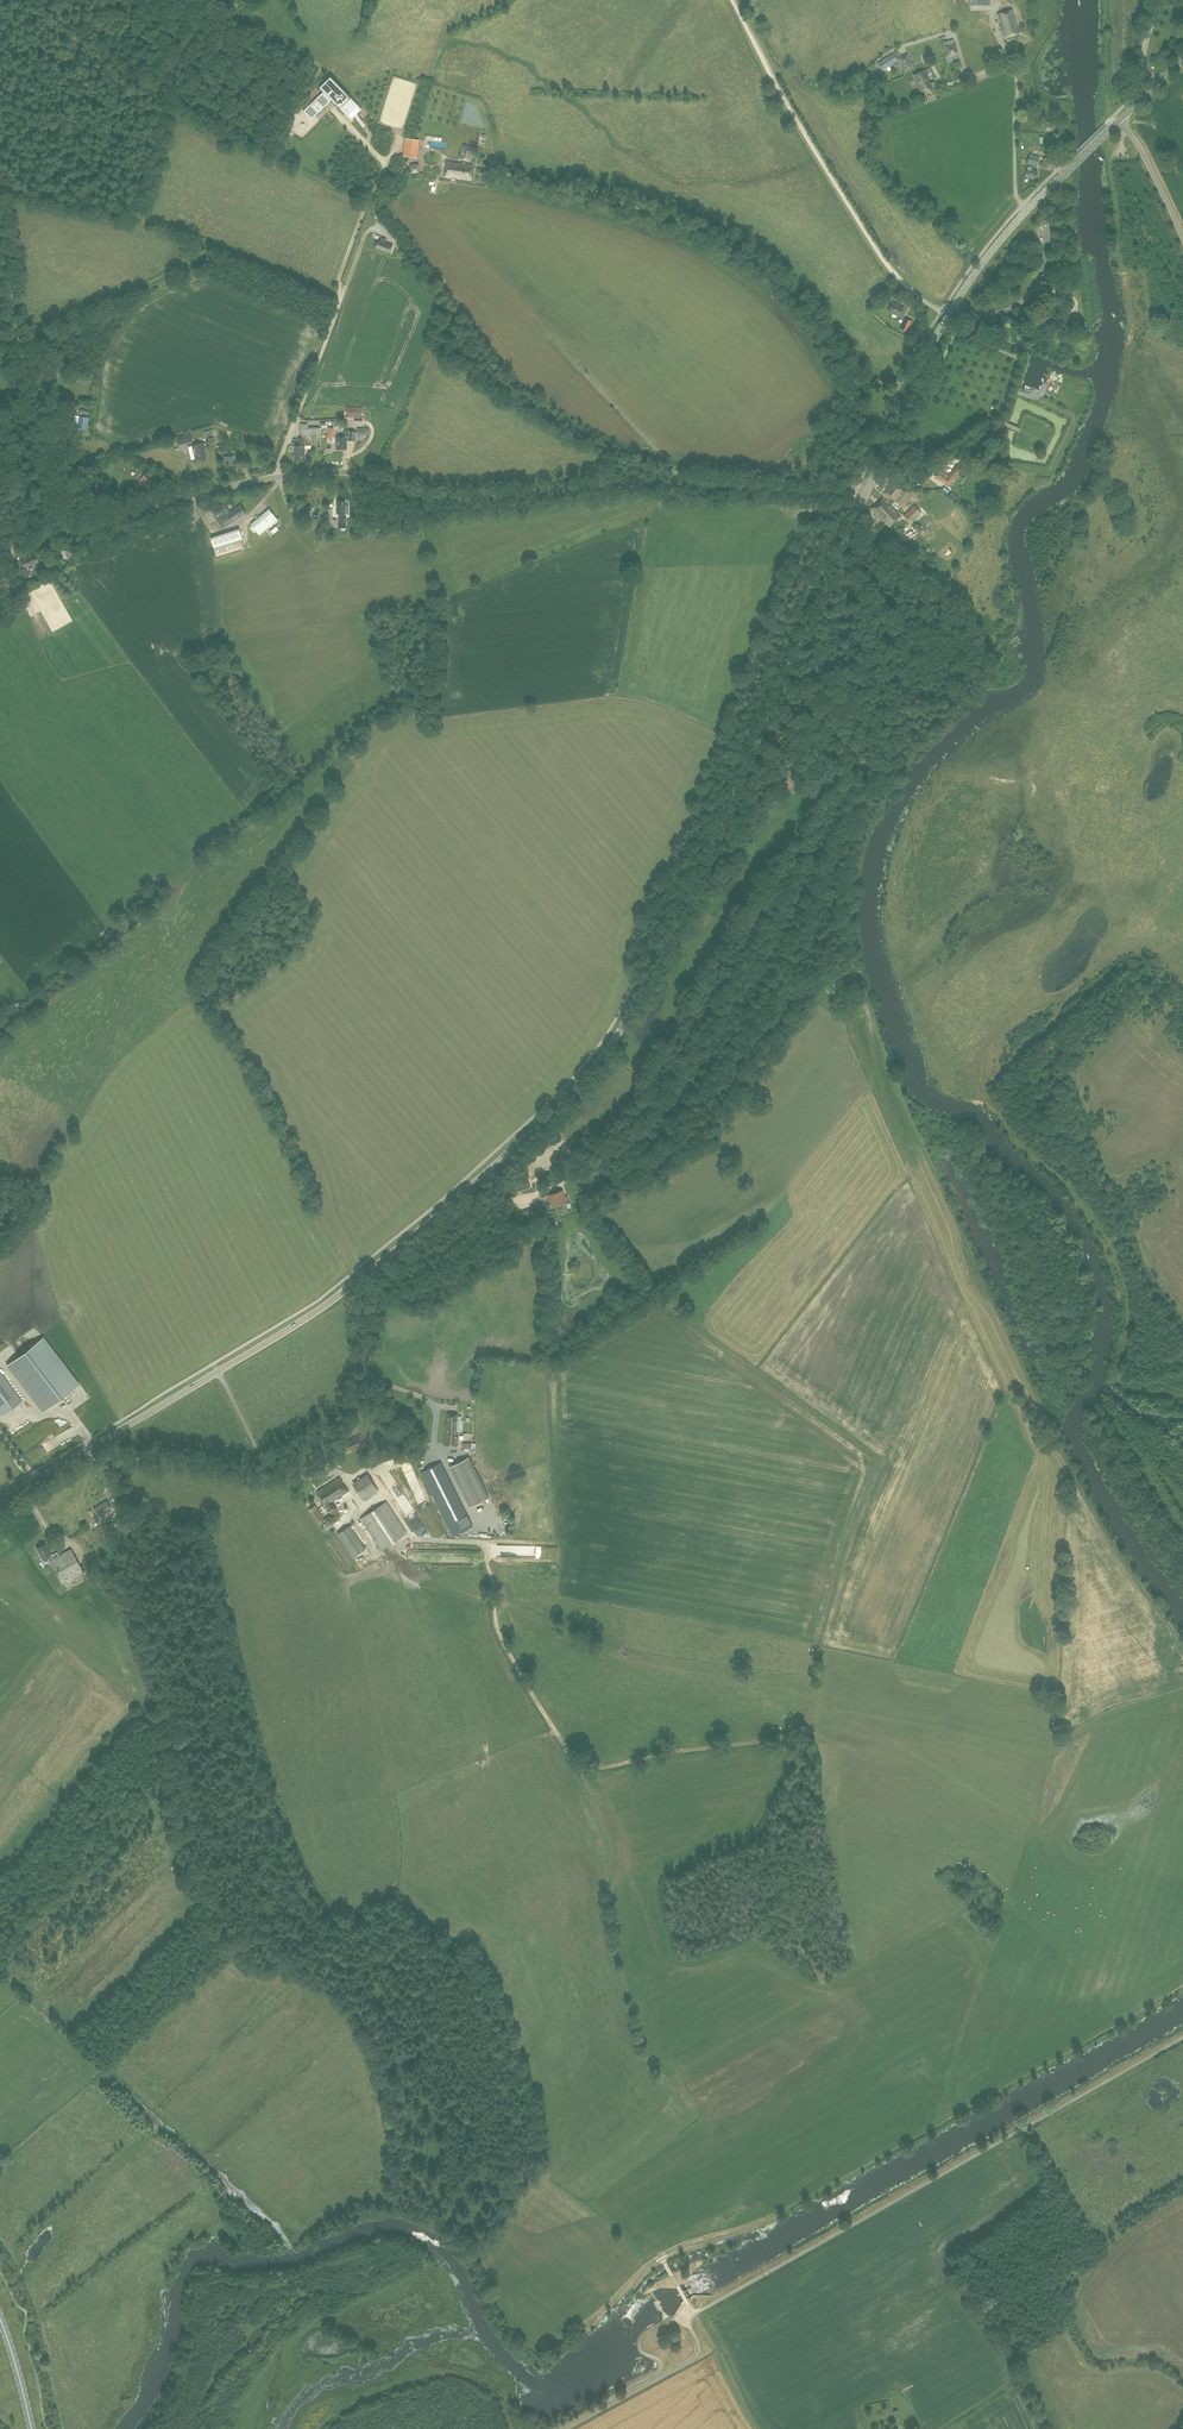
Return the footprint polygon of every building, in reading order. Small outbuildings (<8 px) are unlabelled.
[(1019,32),(1012,9),(997,13),(1000,25),(999,25),(1000,30),(1002,30),(1004,37),(1019,32)] [(951,40),(945,42),(951,61),(958,59),(953,40),(951,40)] [(910,61),(909,58),(911,58),(908,52),(897,57),(904,72),(914,67),(912,61),(910,61)] [(889,66),(897,60),(892,53),(878,63),(883,70),(889,66)] [(931,83),(925,69),(913,74),(921,92),(935,86),(933,82),(931,83)] [(348,115),(357,106),(330,78),(321,87),(324,91),(308,107),(316,115),(333,99),(348,115)] [(359,115),(356,117),(364,128),(367,126),(359,115)] [(1057,132),(1058,123),(1046,122),(1045,131),(1057,132)] [(403,156),(415,158),(418,140),(405,138),(403,156)] [(444,177),(471,180),(473,165),(466,164),(466,161),(470,162),(474,148),(463,145),(459,158),(463,160),(462,164),(446,161),(444,177)] [(1037,166),(1039,157),(1029,154),(1027,164),(1037,166)] [(1050,170),(1053,160),(1044,157),(1042,162),(1040,162),(1039,167),(1050,170)] [(419,164),(411,165),(412,173),(420,172),(419,164)] [(1028,167),(1026,175),(1036,178),(1038,172),(1031,170),(1032,168),(1028,167)] [(384,242),(386,239),(381,237),(380,240),(378,240),(375,247),(389,253),(392,245),(384,242)] [(897,251),(891,254),(895,262),(901,259),(897,251)] [(900,316),(903,307),(891,302),(888,311),(900,316)] [(907,332),(912,321),(905,318),(900,329),(907,332)] [(345,407),(345,414),(345,419),(363,420),(363,415),(363,408),(345,407)] [(87,422),(88,422),(89,418),(87,418),(88,417),(79,416),(77,424),(78,424),(77,427),(86,429),(87,422)] [(320,445),(320,427),(300,427),(300,437),(298,437),(298,445),(295,445),(295,461),(305,461),(305,445),(320,445)] [(215,443),(212,430),(204,432),(206,438),(203,439),(203,442),(207,441),(208,445),(215,443)] [(355,440),(355,431),(344,431),(344,436),(336,436),(336,449),(346,449),(347,440),(355,440)] [(191,433),(183,434),(186,443),(193,441),(191,433)] [(366,442),(366,434),(357,434),(358,443),(366,442)] [(195,460),(205,457),(202,442),(192,445),(195,460)] [(974,445),(970,448),(972,453),(978,453),(978,448),(974,445)] [(940,470),(935,476),(948,487),(964,467),(958,463),(948,476),(946,474),(940,470)] [(147,491),(153,483),(144,475),(137,483),(147,491)] [(900,494),(904,489),(894,480),(890,485),(892,487),(890,489),(888,488),(883,493),(894,501),(898,496),(896,495),(898,492),(900,494)] [(886,509),(890,505),(882,497),(870,508),(883,521),(886,518),(887,518),(888,517),(885,514),(888,512),(886,509)] [(791,509),(794,507),(794,503),(791,500),(788,500),(785,503),(785,506),(787,509),(791,509)] [(230,511),(224,502),(211,510),(223,528),(246,513),(241,505),(230,511)] [(886,518),(883,521),(889,527),(900,516),(890,505),(886,509),(888,512),(885,514),(888,517),(887,518),(886,518)] [(911,523),(921,512),(914,505),(903,515),(911,523)] [(259,535),(277,519),(269,509),(250,524),(252,526),(250,528),(254,533),(256,531),(259,535)] [(213,546),(242,537),(239,529),(211,538),(213,546)] [(217,556),(244,548),(241,539),(214,547),(217,556)] [(67,556),(66,552),(70,551),(70,549),(63,550),(64,559),(71,558),(70,555),(67,556)] [(38,562),(35,553),(21,559),(24,566),(26,565),(26,567),(33,564),(34,567),(36,568),(39,567),(40,564),(39,562),(38,562)] [(33,579),(32,575),(30,570),(27,571),(26,567),(19,570),(16,571),(19,579),(22,578),(24,583),(33,579)] [(516,1192),(531,1187),(528,1179),(513,1184),(516,1192)] [(564,1198),(562,1191),(546,1196),(547,1200),(551,1199),(553,1206),(568,1201),(567,1197),(564,1198)] [(42,1337),(6,1365),(42,1412),(78,1384),(42,1337)] [(22,1401),(0,1373),(0,1412),(3,1416),(22,1401)] [(457,1445),(459,1414),(447,1413),(447,1423),(445,1423),(444,1444),(457,1445)] [(366,1445),(361,1434),(351,1438),(352,1440),(349,1441),(348,1440),(342,1442),(347,1454),(353,1451),(352,1449),(356,1448),(356,1449),(366,1445)] [(470,1507),(489,1497),(469,1456),(450,1466),(470,1507)] [(441,1462),(421,1472),(453,1536),(473,1526),(441,1462)] [(402,1488),(394,1471),(382,1476),(385,1482),(388,1481),(393,1492),(402,1488)] [(363,1500),(378,1490),(367,1473),(352,1483),(363,1500)] [(413,1491),(421,1488),(417,1476),(411,1478),(410,1474),(407,1475),(413,1491)] [(344,1486),(342,1482),(343,1482),(340,1477),(317,1491),(330,1513),(336,1509),(333,1504),(332,1505),(330,1502),(348,1491),(345,1485),(344,1486)] [(343,1497),(345,1500),(353,1496),(351,1492),(343,1497)] [(405,1510),(407,1508),(406,1506),(410,1503),(405,1497),(399,1501),(405,1510)] [(97,1515),(111,1507),(107,1500),(93,1507),(97,1515)] [(381,1549),(406,1532),(386,1501),(360,1518),(381,1549)] [(322,1530),(329,1526),(315,1505),(308,1509),(322,1530)] [(430,1528),(438,1525),(430,1505),(422,1509),(430,1528)] [(353,1557),(366,1548),(351,1525),(337,1533),(353,1557)] [(51,1555),(51,1554),(45,1543),(36,1548),(42,1559),(47,1556),(49,1560),(61,1584),(82,1574),(80,1571),(82,1570),(71,1548),(56,1556),(55,1553),(51,1555)]
